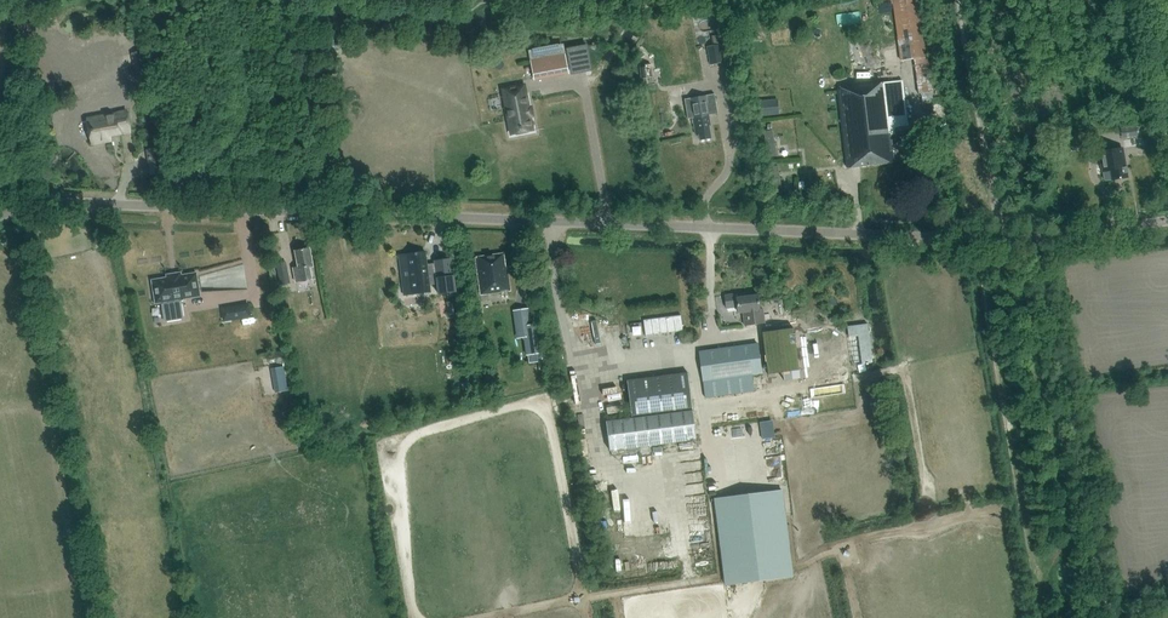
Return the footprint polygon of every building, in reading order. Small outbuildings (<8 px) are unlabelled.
[(900,60),(914,59),(919,93),(921,93),(922,100),(932,98),(927,56),(925,57),(917,0),(892,0),(900,60)] [(129,35),(125,34),(121,35),(119,38),(120,42),(123,44),(127,43),(130,39),(129,35)] [(721,44),(707,46),(710,64),(724,62),(721,44)] [(148,72),(143,50),(131,53),(136,74),(148,72)] [(98,70),(95,52),(86,54),(89,71),(98,70)] [(565,54),(531,61),(534,78),(568,72),(565,54)] [(894,161),(893,154),(891,134),(895,133),(895,134),(910,132),(909,125),(908,125),(901,79),(837,88),(846,153),(848,167),(894,161)] [(512,135),(533,131),(525,92),(523,93),(522,86),(511,88),(512,93),(504,95),(507,110),(506,110),(508,118),(512,135)] [(690,105),(685,106),(687,118),(692,117),(695,134),(698,133),(699,139),(710,137),(708,125),(710,125),(708,115),(717,113),(714,93),(689,98),(690,105)] [(768,100),(759,101),(760,116),(769,115),(768,100)] [(127,112),(90,118),(94,142),(111,139),(111,133),(131,130),(127,112)] [(1136,125),(1120,128),(1122,138),(1138,136),(1136,125)] [(772,129),(764,131),(770,156),(778,154),(772,129)] [(1142,137),(1124,140),(1125,148),(1143,145),(1142,137)] [(162,171),(159,153),(159,147),(147,149),(150,173),(162,171)] [(1122,148),(1099,152),(1104,179),(1106,181),(1112,179),(1112,180),(1127,177),(1122,148)] [(780,165),(771,165),(773,192),(782,191),(780,165)] [(310,248),(295,251),(298,267),(293,268),(296,281),(311,279),(309,266),(313,266),(310,248)] [(433,262),(433,263),(427,264),(426,252),(399,255),(401,266),(408,265),(411,293),(430,291),(429,284),(435,284),(435,292),(449,291),(444,260),(433,262)] [(476,257),(481,294),(510,290),(507,266),(505,267),(503,254),(476,257)] [(286,262),(276,263),(281,285),(291,283),(286,262)] [(168,278),(153,281),(156,302),(165,301),(166,305),(164,306),(166,319),(182,317),(180,304),(180,303),(178,303),(177,299),(199,295),(196,274),(181,276),(180,273),(168,275),(168,278)] [(758,295),(747,296),(746,293),(725,295),(726,308),(737,307),(738,313),(743,312),(744,325),(764,323),(763,309),(760,310),(758,295)] [(457,302),(447,303),(448,316),(458,315),(457,302)] [(222,309),(224,321),(250,316),(248,304),(222,309)] [(515,311),(518,337),(525,336),(527,354),(543,352),(539,324),(530,325),(527,309),(515,311)] [(645,335),(683,330),(681,315),(643,320),(645,335)] [(460,332),(458,327),(451,331),(453,335),(460,332)] [(771,342),(763,343),(767,375),(782,373),(784,385),(801,382),(793,328),(770,332),(771,342)] [(699,352),(703,381),(705,398),(753,391),(751,374),(762,373),(758,344),(699,352)] [(273,377),(277,376),(280,392),(288,390),(284,366),(272,368),(273,377)] [(626,380),(631,418),(605,421),(609,450),(695,439),(687,373),(626,380)] [(471,382),(463,382),(463,395),(471,395),(471,382)] [(772,419),(760,421),(762,438),(775,436),(775,435),(772,419)] [(726,426),(725,435),(735,436),(735,427),(726,426)]
